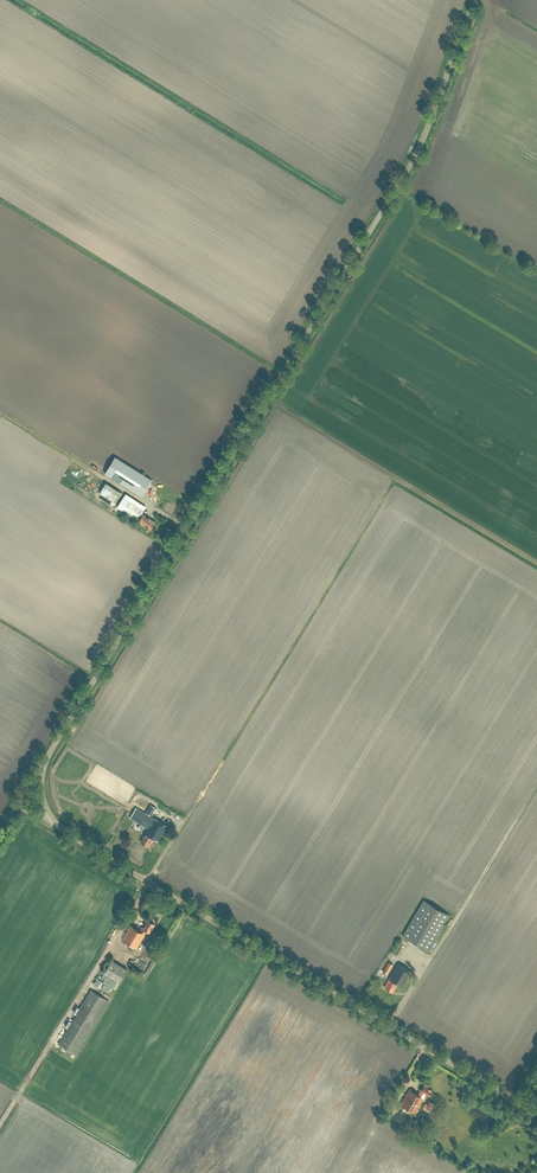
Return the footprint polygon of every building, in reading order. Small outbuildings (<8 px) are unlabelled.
[(113,457),(103,473),(139,496),(149,480),(113,457)] [(69,473),(64,479),(69,483),(73,478),(69,473)] [(122,493),(106,483),(100,493),(115,503),(122,493)] [(147,507),(126,493),(117,507),(138,520),(147,507)] [(155,522),(143,514),(138,521),(151,529),(155,522)] [(156,807),(150,803),(145,812),(136,806),(130,817),(147,827),(144,832),(145,832),(142,836),(143,837),(140,841),(148,846),(151,841),(152,842),(154,838),(158,841),(168,825),(151,815),(156,807)] [(449,915),(424,899),(403,935),(428,950),(449,915)] [(155,923),(148,919),(143,927),(141,926),(139,929),(131,925),(122,939),(137,948),(147,931),(150,933),(155,923)] [(156,940),(151,937),(150,939),(148,939),(145,943),(152,947),(156,940)] [(128,968),(112,959),(104,972),(120,982),(128,968)] [(393,964),(389,961),(383,972),(387,974),(393,964)] [(412,971),(398,962),(389,978),(387,982),(388,982),(385,987),(392,992),(397,983),(403,987),(412,971)] [(109,999),(91,989),(58,1043),(76,1054),(109,999)] [(61,1061),(64,1054),(58,1052),(55,1058),(61,1061)] [(432,1090),(424,1085),(421,1090),(421,1091),(419,1094),(409,1088),(400,1103),(415,1111),(423,1097),(425,1093),(429,1095),(432,1090)] [(435,1104),(429,1100),(428,1103),(426,1102),(424,1107),(430,1111),(435,1104)] [(425,1132),(408,1121),(404,1128),(421,1139),(425,1132)]
